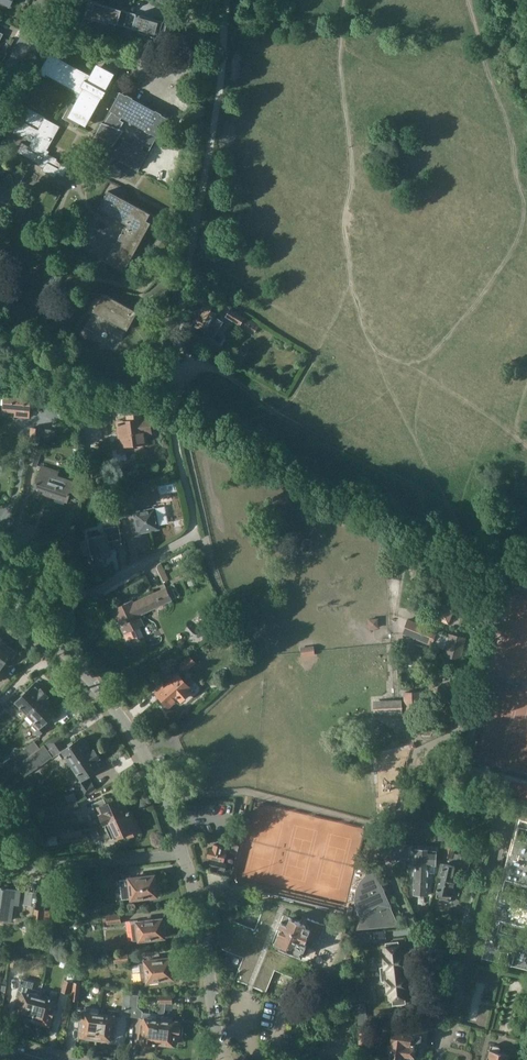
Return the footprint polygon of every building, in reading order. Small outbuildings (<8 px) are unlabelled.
[(129,12),(95,2),(93,10),(91,9),(88,9),(87,14),(86,17),(110,24),(110,22),(125,26),(129,12)] [(168,23),(136,14),(132,28),(140,30),(139,32),(159,38),(161,30),(165,31),(168,23)] [(98,65),(92,76),(63,60),(57,56),(51,53),(40,71),(57,80),(81,94),(75,104),(72,103),(64,118),(79,127),(80,124),(86,127),(102,98),(103,98),(107,91),(106,91),(115,74),(98,65)] [(97,134),(99,135),(98,138),(98,140),(97,143),(97,144),(96,148),(108,151),(112,144),(113,145),(122,131),(119,130),(125,122),(124,122),(121,120),(122,118),(122,117),(139,126),(137,129),(141,131),(133,145),(124,140),(115,155),(125,161),(124,163),(138,171),(157,136),(167,117),(133,98),(127,94),(126,95),(120,92),(110,111),(112,112),(108,118),(104,123),(104,124),(102,124),(103,122),(102,122),(96,134),(96,135),(97,134)] [(22,105),(9,129),(32,142),(30,146),(23,143),(18,152),(40,164),(41,162),(45,164),(42,170),(55,177),(57,173),(64,177),(68,168),(62,164),(61,166),(56,164),(58,159),(49,154),(51,152),(48,150),(61,127),(22,105)] [(0,162),(0,201),(8,205),(24,175),(0,162)] [(155,216),(109,190),(97,211),(98,211),(115,220),(116,218),(127,224),(116,244),(113,243),(104,259),(104,260),(124,271),(155,216)] [(23,200),(30,204),(34,197),(27,193),(23,200)] [(78,246),(88,251),(96,236),(86,231),(78,246)] [(127,330),(138,312),(103,293),(93,311),(94,312),(94,311),(105,317),(103,320),(117,327),(118,325),(127,330)] [(212,340),(216,333),(223,322),(214,316),(216,314),(206,308),(201,316),(200,315),(196,323),(197,323),(194,327),(202,332),(201,333),(212,340)] [(242,326),(247,319),(230,309),(226,316),(242,326)] [(94,332),(84,327),(80,334),(90,339),(94,332)] [(15,413),(21,414),(20,416),(22,416),(22,417),(27,418),(27,417),(29,417),(31,396),(5,394),(3,409),(16,410),(15,413)] [(130,421),(119,423),(121,445),(146,442),(145,432),(150,431),(149,419),(141,420),(140,414),(129,415),(130,421)] [(31,428),(30,442),(41,443),(42,429),(31,428)] [(42,451),(34,449),(29,463),(37,466),(42,451)] [(54,470),(42,467),(34,490),(37,491),(35,496),(44,499),(46,494),(67,501),(73,482),(52,475),(54,470)] [(169,493),(177,491),(176,482),(167,484),(169,493)] [(127,499),(117,501),(120,516),(130,515),(127,499)] [(155,508),(134,512),(138,534),(160,529),(155,508)] [(110,548),(117,546),(117,544),(114,543),(114,540),(122,539),(119,525),(103,528),(105,535),(91,538),(94,555),(87,557),(89,568),(104,565),(103,557),(112,555),(110,548)] [(509,582),(514,583),(515,583),(518,570),(517,570),(512,569),(509,582)] [(165,571),(159,574),(163,582),(169,579),(165,571)] [(144,625),(139,615),(172,600),(166,587),(133,603),(132,600),(113,609),(120,624),(119,624),(127,641),(132,639),(134,642),(138,640),(138,641),(140,640),(140,639),(144,638),(139,628),(144,625)] [(428,590),(425,597),(435,601),(438,594),(428,590)] [(433,616),(441,619),(446,606),(439,603),(433,616)] [(408,619),(402,634),(431,645),(437,631),(408,619)] [(213,622),(206,628),(211,634),(218,628),(213,622)] [(465,638),(450,634),(444,656),(460,659),(465,638)] [(0,639),(0,670),(10,657),(12,659),(16,653),(7,646),(7,645),(7,644),(1,640),(1,639),(0,639)] [(314,651),(314,646),(300,648),(300,653),(301,657),(315,655),(314,651)] [(189,656),(178,665),(184,673),(195,663),(189,656)] [(177,675),(157,693),(169,705),(178,696),(181,699),(188,692),(186,689),(189,687),(177,675)] [(452,678),(449,688),(458,690),(460,680),(452,678)] [(28,715),(46,698),(48,696),(36,683),(19,700),(14,696),(7,703),(11,707),(14,705),(19,709),(21,707),(28,715)] [(404,692),(406,717),(421,716),(420,692),(404,692)] [(457,694),(448,692),(446,702),(455,704),(457,694)] [(51,704),(46,698),(28,715),(35,722),(34,724),(37,728),(34,731),(38,735),(46,728),(43,725),(56,712),(49,706),(51,704)] [(399,701),(394,701),(376,702),(377,714),(400,713),(399,701)] [(445,706),(443,716),(452,718),(454,708),(445,706)] [(58,733),(40,747),(19,763),(26,774),(42,763),(40,760),(48,754),(46,751),(52,747),(56,755),(61,751),(71,765),(91,751),(87,745),(84,746),(80,739),(64,748),(60,742),(63,740),(58,733)] [(34,740),(20,752),(14,756),(19,763),(40,747),(34,740)] [(94,750),(91,751),(71,765),(81,779),(75,783),(83,796),(95,789),(91,783),(88,785),(84,778),(101,766),(97,759),(99,757),(94,750)] [(63,796),(66,804),(76,801),(73,793),(63,796)] [(98,806),(105,823),(131,811),(131,810),(130,811),(130,810),(129,810),(126,803),(124,804),(121,797),(113,800),(112,800),(104,803),(102,798),(89,804),(91,809),(98,806)] [(76,801),(66,804),(60,806),(63,814),(78,808),(76,801)] [(131,811),(105,823),(112,839),(117,837),(117,838),(127,833),(128,835),(132,833),(132,832),(139,829),(135,820),(131,811)] [(452,822),(444,856),(456,859),(457,854),(453,853),(460,824),(452,822)] [(82,831),(62,834),(63,841),(83,838),(82,831)] [(209,847),(206,856),(218,859),(217,860),(210,858),(208,866),(224,871),(226,863),(220,861),(220,859),(223,860),(225,851),(226,846),(221,845),(214,843),(213,848),(209,847)] [(517,965),(517,966),(526,968),(526,939),(497,931),(501,919),(526,925),(526,897),(502,890),(506,877),(526,883),(526,847),(511,843),(482,956),(499,961),(502,950),(508,952),(505,962),(517,965)] [(415,849),(414,873),(413,894),(427,894),(428,873),(434,873),(435,865),(436,851),(430,851),(430,850),(415,849)] [(456,859),(444,856),(442,856),(437,877),(441,878),(440,883),(439,883),(437,888),(436,890),(437,890),(435,898),(450,901),(455,879),(459,880),(460,873),(454,872),(455,866),(454,866),(456,859)] [(376,872),(375,872),(368,876),(363,882),(360,890),(358,898),(359,906),(364,913),(363,917),(360,917),(358,929),(399,926),(376,872)] [(144,899),(143,896),(159,894),(158,884),(155,884),(155,875),(147,876),(147,875),(136,876),(136,878),(128,879),(128,875),(121,876),(122,880),(119,880),(120,891),(123,890),(124,899),(130,898),(131,901),(144,899)] [(10,920),(13,903),(18,904),(20,890),(4,888),(4,887),(0,887),(0,918),(10,920)] [(34,905),(35,892),(25,891),(24,904),(34,905)] [(300,921),(290,917),(283,915),(264,907),(255,929),(232,920),(221,948),(243,957),(234,980),(238,981),(262,991),(265,992),(275,970),(297,979),(313,939),(318,941),(325,925),(308,918),(306,922),(301,920),(300,921)] [(41,923),(42,910),(35,909),(33,922),(41,923)] [(121,922),(120,914),(107,915),(108,923),(121,922)] [(133,940),(164,937),(163,935),(166,935),(164,921),(162,921),(162,919),(154,920),(154,919),(145,920),(145,921),(138,922),(138,920),(131,920),(133,940)] [(386,939),(385,931),(374,932),(375,939),(386,939)] [(381,968),(381,974),(401,972),(400,966),(404,966),(405,966),(404,963),(407,962),(406,954),(403,955),(403,952),(402,952),(401,946),(399,946),(398,942),(386,943),(386,947),(384,948),(384,954),(383,954),(385,967),(381,968)] [(127,962),(126,954),(113,955),(113,963),(127,962)] [(171,968),(169,958),(162,959),(162,958),(154,959),(154,960),(145,961),(145,963),(139,964),(141,981),(147,980),(147,983),(159,982),(159,980),(174,978),(173,968),(171,968)] [(401,978),(401,972),(381,974),(382,980),(386,980),(388,993),(389,993),(390,999),(392,999),(393,1005),(405,1003),(404,997),(407,997),(406,991),(407,991),(407,988),(409,988),(408,980),(406,980),(406,977),(405,977),(401,978)] [(72,982),(74,974),(68,973),(66,980),(64,979),(61,991),(68,993),(72,982)] [(22,1018),(33,1021),(40,995),(41,991),(31,988),(33,982),(21,979),(21,981),(20,981),(20,983),(17,996),(20,996),(17,1009),(18,1010),(17,1014),(22,1016),(22,1018)] [(74,983),(71,999),(79,1000),(81,984),(74,983)] [(49,997),(40,995),(33,1021),(43,1024),(44,1022),(49,1023),(50,1018),(52,1019),(55,1006),(53,1006),(57,992),(51,990),(49,997)] [(99,1013),(96,1039),(107,1041),(108,1038),(113,1039),(115,1015),(122,1016),(122,1014),(129,1015),(130,1006),(131,994),(123,993),(121,1010),(118,1010),(118,1012),(107,1011),(106,1014),(99,1013)] [(159,1005),(158,1014),(158,1016),(159,1017),(156,1044),(157,1044),(157,1042),(173,1045),(174,1037),(179,1037),(179,1035),(181,1036),(183,1026),(180,1026),(181,1024),(176,1023),(176,1022),(170,1021),(170,1017),(164,1016),(164,1009),(171,1009),(171,1005),(171,1002),(172,1002),(172,996),(159,995),(159,1005)] [(96,1039),(99,1013),(99,1009),(90,1008),(85,1007),(85,1010),(83,1009),(80,1035),(85,1036),(85,1038),(96,1039)] [(142,1012),(142,1017),(139,1042),(142,1042),(141,1044),(153,1046),(154,1044),(156,1044),(159,1017),(158,1016),(158,1014),(142,1012)] [(403,1059),(413,1059),(414,1056),(416,1047),(417,1048),(418,1044),(421,1044),(423,1033),(422,1033),(423,1026),(415,1025),(414,1032),(411,1031),(411,1034),(404,1033),(405,1032),(392,1030),(391,1040),(392,1040),(391,1044),(390,1044),(388,1045),(388,1049),(389,1051),(390,1051),(390,1056),(401,1057),(400,1059),(403,1059)] [(358,1045),(368,1044),(367,1044),(367,1030),(367,1029),(358,1029),(358,1030),(359,1044),(358,1044),(358,1045)] [(490,1047),(490,1050),(489,1050),(487,1059),(508,1059),(510,1055),(500,1052),(500,1050),(499,1047),(498,1046),(494,1045),(493,1045),(492,1045),(491,1046),(490,1047)]
